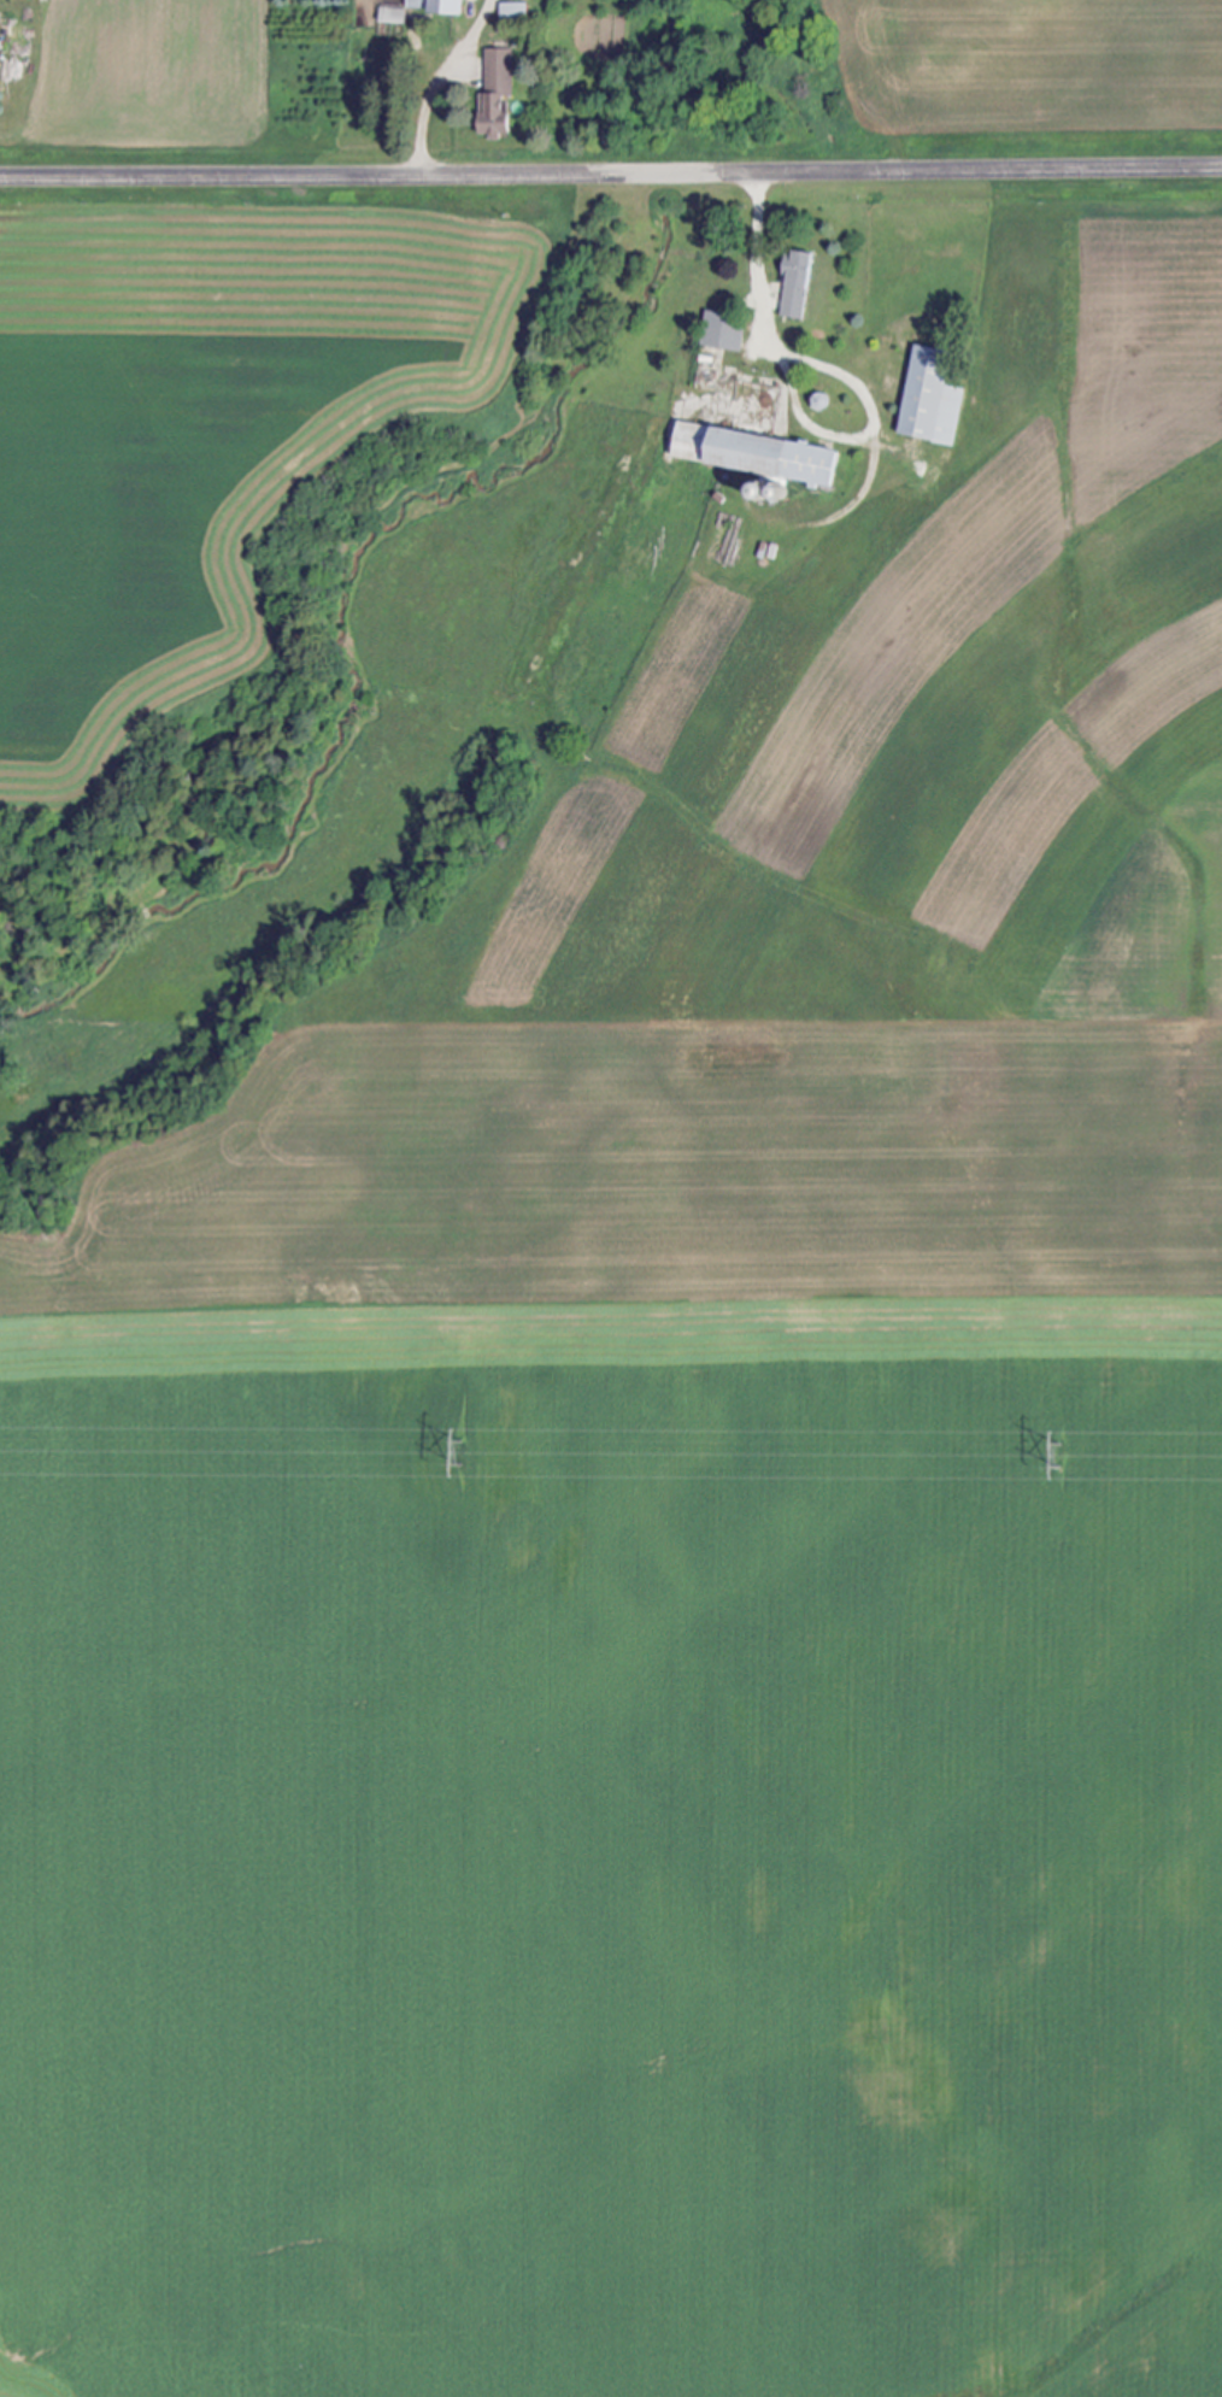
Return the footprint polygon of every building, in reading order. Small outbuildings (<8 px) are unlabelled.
[(458,0),(403,0),(402,10),(457,14),(458,0)] [(525,3),(497,3),(497,18),(525,18),(525,3)] [(376,23),(404,24),(404,8),(376,7),(376,23)] [(509,49),(481,49),(482,93),(473,93),(473,134),(484,134),(484,140),(495,140),(495,133),(501,133),(501,112),(498,112),(498,96),(509,96),(509,49)] [(774,316),(803,320),(813,254),(785,250),(774,316)] [(745,318),(703,310),(697,346),(738,353),(745,318)] [(892,434),(952,446),(963,390),(942,385),(949,352),(910,345),(892,434)] [(664,459),(788,480),(804,483),(803,485),(831,490),(838,450),(670,422),(664,459)]
